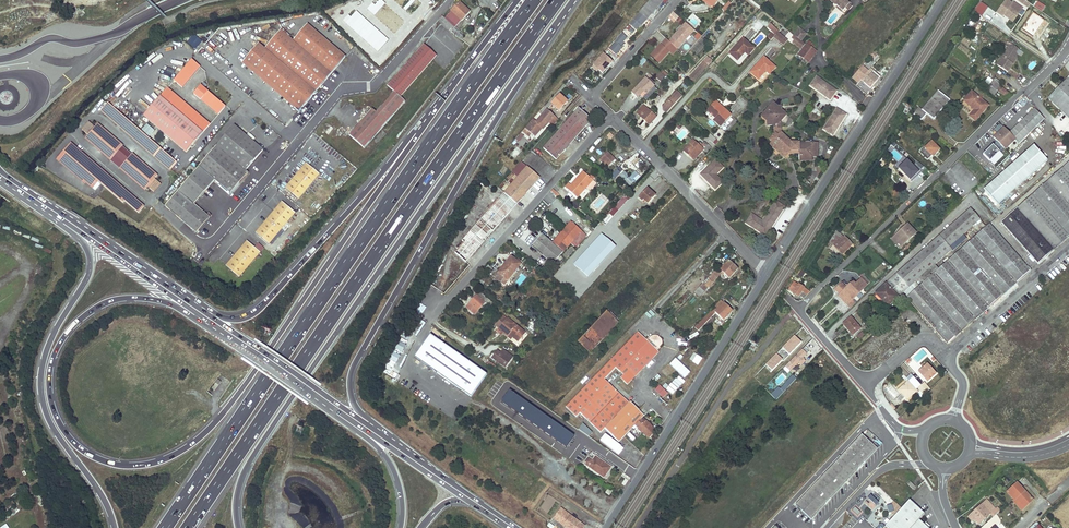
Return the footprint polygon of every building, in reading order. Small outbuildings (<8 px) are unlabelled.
[(640,12),(641,14),(634,22),(636,23),(638,21),(642,24),(663,0),(650,0),(640,12)] [(842,11),(848,3),(845,0),(829,0),(842,11)] [(1014,4),(1007,0),(998,14),(1004,18),(1005,17),(1007,14),(1016,20),(1023,10),(1017,6),(1014,11),(1011,8),(1014,4)] [(447,21),(443,25),(450,31),(469,11),(459,2),(444,18),(447,21)] [(974,11),(983,17),(989,7),(980,2),(974,11)] [(1039,2),(1036,6),(1041,11),(1045,6),(1039,2)] [(1035,7),(1031,4),(1026,12),(1030,14),(1035,7)] [(678,25),(682,20),(673,12),(669,18),(678,25)] [(1030,14),(1026,12),(1024,14),(1028,17),(1024,22),(1030,26),(1035,18),(1030,14)] [(1007,14),(1005,17),(1014,23),(1016,20),(1007,14)] [(440,22),(443,25),(447,21),(444,18),(442,16),(439,18),(440,22)] [(773,37),(777,32),(779,30),(771,23),(768,27),(773,31),(767,38),(770,40),(773,37)] [(259,43),(244,60),(300,109),(345,58),(307,24),(293,40),(281,30),(264,48),(259,43)] [(683,25),(679,28),(690,37),(693,34),(683,25)] [(802,41),(807,35),(800,29),(795,36),(802,41)] [(787,41),(777,32),(773,37),(782,45),(787,41)] [(794,35),(792,38),(793,39),(794,38),(795,39),(792,42),(801,49),(805,44),(802,41),(795,36),(794,35)] [(619,38),(608,49),(615,55),(622,48),(619,46),(623,42),(619,38)] [(743,38),(729,53),(737,60),(744,52),(748,55),(754,48),(743,38)] [(666,39),(654,51),(657,54),(659,51),(663,47),(668,51),(669,51),(674,46),(670,42),(666,39)] [(673,39),(670,42),(674,46),(675,47),(678,44),(673,39)] [(1007,73),(1013,65),(1011,63),(1014,58),(1011,56),(1017,48),(1008,42),(1005,46),(1009,49),(997,66),(1007,73)] [(807,62),(816,51),(807,43),(798,55),(807,62)] [(371,109),(348,135),(363,148),(405,102),(399,97),(436,56),(424,45),(387,86),(394,92),(375,112),(371,109)] [(674,46),(669,51),(672,54),(677,49),(675,47),(674,46)] [(663,47),(659,51),(663,55),(668,51),(663,47)] [(603,54),(593,65),(602,73),(604,70),(604,68),(607,65),(608,65),(612,62),(603,54)] [(694,81),(713,61),(708,57),(689,77),(694,81)] [(764,57),(750,72),(758,79),(765,71),(769,74),(775,67),(764,57)] [(643,58),(638,64),(641,66),(646,60),(643,58)] [(676,58),(670,65),(672,66),(678,60),(676,58)] [(192,60),(174,81),(182,88),(200,67),(192,60)] [(300,109),(244,60),(242,62),(298,111),(300,109)] [(660,72),(654,77),(660,82),(665,76),(660,72)] [(979,84),(986,89),(994,78),(985,72),(981,78),(984,81),(983,82),(981,81),(979,84)] [(877,81),(868,73),(861,80),(865,83),(867,81),(873,86),(877,81)] [(648,74),(632,92),(637,97),(640,95),(643,91),(644,91),(646,94),(654,86),(648,80),(651,77),(648,74)] [(836,91),(816,76),(810,85),(830,100),(836,91)] [(1048,98),(1068,118),(1068,76),(1048,98)] [(994,78),(986,89),(993,94),(995,90),(997,91),(1005,97),(1008,93),(999,86),(1001,83),(994,78)] [(201,85),(193,94),(218,115),(225,106),(201,85)] [(168,88),(143,116),(186,152),(210,124),(168,88)] [(643,98),(646,101),(657,90),(655,88),(643,98)] [(919,108),(913,114),(921,121),(926,115),(933,120),(949,101),(938,91),(921,110),(919,108)] [(675,92),(664,105),(669,110),(681,97),(675,92)] [(975,110),(969,116),(975,121),(987,106),(971,93),(963,101),(975,110)] [(559,95),(551,103),(558,110),(566,101),(559,95)] [(714,102),(707,112),(717,120),(715,122),(720,127),(730,115),(722,108),(721,109),(719,108),(719,106),(714,102)] [(176,162),(107,103),(99,112),(169,171),(176,162)] [(767,120),(767,125),(772,125),(775,127),(778,125),(778,122),(779,122),(779,118),(780,116),(782,118),(786,114),(781,110),(781,106),(777,106),(773,103),(766,110),(767,120)] [(643,105),(637,112),(641,116),(640,116),(643,119),(637,125),(642,129),(645,126),(645,123),(646,122),(649,124),(656,117),(654,114),(656,112),(656,110),(653,107),(652,108),(649,110),(643,105)] [(579,108),(543,148),(555,160),(591,119),(579,108)] [(833,135),(846,114),(836,109),(823,129),(833,135)] [(1004,128),(993,138),(1005,150),(1015,140),(1019,143),(1043,119),(1034,109),(1009,133),(1004,128)] [(546,110),(540,116),(548,123),(553,116),(546,110)] [(532,119),(525,128),(527,131),(525,134),(528,136),(531,134),(534,136),(541,128),(542,129),(548,123),(540,116),(535,122),(532,119)] [(557,120),(553,116),(548,123),(551,126),(557,120)] [(724,131),(725,133),(736,120),(735,119),(724,131)] [(87,135),(84,139),(120,170),(142,188),(144,191),(147,187),(153,192),(160,184),(154,179),(157,175),(154,173),(132,154),(131,154),(121,146),(122,145),(97,124),(94,127),(87,122),(80,130),(87,135)] [(216,146),(209,155),(240,182),(248,172),(245,170),(262,150),(233,125),(216,145),(216,146)] [(523,136),(520,133),(518,135),(515,139),(518,142),(523,136)] [(775,133),(770,139),(773,142),(770,144),(785,157),(789,152),(791,150),(796,150),(796,143),(792,143),(781,133),(778,136),(775,133)] [(692,140),(683,150),(694,160),(703,150),(706,153),(711,147),(704,141),(702,144),(699,146),(697,144),(692,140)] [(799,144),(799,142),(796,143),(796,150),(798,150),(800,153),(801,160),(812,160),(812,156),(812,154),(818,154),(817,143),(810,143),(809,142),(808,141),(806,141),(805,142),(805,144),(799,144)] [(924,148),(919,152),(927,159),(931,155),(932,157),(939,150),(932,142),(924,149),(924,148)] [(143,205),(70,143),(55,161),(83,184),(84,183),(91,189),(97,182),(122,203),(124,201),(137,213),(143,206),(143,205)] [(1032,143),(982,189),(996,203),(1045,158),(1032,143)] [(985,149),(979,155),(985,161),(987,158),(990,160),(987,163),(991,167),(1001,158),(994,151),(991,154),(985,149)] [(615,159),(607,152),(604,154),(612,162),(615,159)] [(529,159),(535,165),(540,159),(534,153),(529,159)] [(612,162),(604,154),(599,160),(607,168),(612,162)] [(209,155),(185,182),(201,195),(214,180),(230,193),(240,182),(209,155)] [(715,159),(700,174),(715,189),(722,182),(715,174),(723,167),(715,159)] [(921,165),(915,160),(908,167),(911,170),(904,176),(914,186),(924,176),(917,169),(921,165)] [(306,163),(285,188),(298,199),(319,174),(306,163)] [(1038,264),(1068,236),(1068,163),(1002,222),(1038,264)] [(540,177),(526,167),(503,194),(516,204),(540,177)] [(615,179),(621,173),(617,169),(611,176),(615,179)] [(620,177),(630,186),(633,182),(634,183),(641,175),(635,170),(629,176),(624,172),(620,177)] [(569,184),(567,186),(577,196),(587,186),(593,180),(583,172),(571,185),(569,184)] [(593,180),(587,186),(590,189),(596,183),(593,180)] [(201,195),(185,182),(165,206),(196,233),(209,217),(194,204),(201,195)] [(647,188),(638,197),(642,201),(643,200),(648,204),(655,196),(647,188)] [(626,194),(614,207),(618,211),(627,200),(628,200),(630,198),(626,194)] [(458,248),(454,253),(465,262),(484,241),(482,239),(490,230),(492,231),(511,210),(498,198),(461,241),(460,240),(455,246),(458,248)] [(766,236),(784,206),(775,200),(762,221),(751,214),(745,223),(766,236)] [(268,244),(295,213),(281,201),(255,233),(268,244)] [(970,209),(896,274),(908,288),(951,250),(949,247),(980,220),(970,209)] [(541,234),(532,245),(553,263),(581,231),(571,222),(552,243),(541,234)] [(915,233),(907,224),(891,239),(900,248),(915,233)] [(912,293),(906,297),(947,344),(1030,271),(989,224),(912,293)] [(836,230),(832,236),(838,242),(840,241),(838,239),(842,236),(836,230)] [(828,241),(826,244),(828,246),(831,243),(842,254),(851,245),(844,237),(843,238),(842,236),(838,239),(840,241),(838,242),(832,236),(828,241)] [(237,276),(258,251),(246,241),(225,266),(237,276)] [(258,243),(255,247),(261,252),(264,248),(258,243)] [(505,266),(499,273),(501,275),(497,279),(503,284),(514,272),(513,271),(519,263),(511,256),(504,265),(505,266)] [(728,260),(720,269),(724,273),(729,277),(737,268),(728,260)] [(488,265),(482,271),(487,275),(492,268),(488,265)] [(717,268),(701,285),(706,289),(721,273),(722,273),(719,270),(717,268)] [(887,307),(908,288),(896,274),(890,279),(886,284),(875,294),(879,298),(887,307)] [(849,284),(846,288),(844,290),(846,292),(845,293),(852,300),(869,283),(863,277),(854,285),(853,283),(850,285),(849,284)] [(793,293),(798,296),(803,289),(798,285),(798,286),(794,283),(789,290),(793,293)] [(846,288),(841,283),(834,289),(839,294),(838,295),(843,301),(845,299),(849,303),(852,300),(845,293),(846,292),(844,290),(846,288)] [(701,285),(694,292),(699,296),(706,289),(701,285)] [(912,293),(908,288),(902,293),(906,297),(912,293)] [(803,299),(809,293),(806,290),(800,296),(803,299)] [(472,299),(465,307),(473,314),(478,309),(479,311),(482,308),(481,306),(484,303),(489,307),(490,306),(492,308),(494,305),(479,291),(473,297),(472,296),(471,298),(472,299)] [(712,309),(705,317),(708,320),(715,313),(723,320),(732,311),(721,301),(712,309)] [(606,311),(578,341),(590,353),(618,322),(606,311)] [(705,317),(698,324),(701,327),(708,320),(705,317)] [(507,318),(498,328),(507,336),(509,334),(510,332),(513,334),(511,336),(517,341),(525,333),(507,318)] [(850,318),(843,325),(852,336),(859,329),(850,318)] [(492,327),(486,334),(490,338),(496,331),(492,327)] [(565,407),(576,417),(608,383),(604,379),(615,368),(623,375),(620,378),(627,385),(659,352),(657,351),(660,348),(661,346),(662,343),(662,341),(662,339),(658,336),(657,335),(655,335),(652,335),(651,336),(648,338),(647,337),(645,339),(637,332),(565,407)] [(430,335),(414,358),(470,397),(486,375),(430,335)] [(783,348),(789,354),(793,351),(792,350),(795,347),(796,348),(800,344),(797,340),(798,339),(794,336),(783,348)] [(786,367),(790,371),(798,363),(799,363),(803,359),(802,358),(809,352),(804,348),(786,367)] [(497,350),(492,357),(506,367),(514,356),(509,353),(506,356),(503,354),(497,350)] [(969,369),(975,375),(993,358),(987,352),(969,369)] [(772,371),(783,360),(777,354),(766,365),(772,371)] [(918,373),(926,382),(936,374),(927,364),(918,373)] [(221,381),(218,379),(212,388),(215,390),(221,381)] [(907,400),(916,391),(908,382),(898,390),(907,400)] [(580,414),(597,429),(625,399),(608,383),(576,417),(580,414)] [(917,389),(923,395),(929,389),(924,383),(917,389)] [(662,399),(668,394),(660,385),(654,390),(662,399)] [(777,389),(770,395),(774,399),(780,392),(777,389)] [(625,399),(597,429),(600,433),(606,427),(620,441),(635,425),(640,420),(642,418),(644,416),(630,403),(629,403),(625,399)] [(550,413),(540,427),(554,437),(553,437),(565,445),(575,431),(550,413)] [(640,420),(635,425),(638,428),(637,429),(642,433),(643,433),(649,438),(656,431),(645,421),(643,423),(640,420)] [(579,430),(589,438),(593,432),(583,424),(579,430)] [(576,431),(571,438),(575,441),(575,442),(581,446),(586,439),(576,431)] [(796,505),(811,519),(877,449),(862,435),(851,446),(827,471),(812,487),(796,505)] [(591,453),(583,463),(603,478),(611,467),(591,453)] [(1007,492),(1014,500),(1015,499),(1023,508),(1032,500),(1016,483),(1007,492)] [(883,500),(872,491),(867,497),(870,500),(867,502),(867,505),(870,507),(872,506),(875,504),(877,506),(883,500)] [(1023,508),(1015,499),(1014,500),(1012,501),(1021,510),(1023,508)] [(885,526),(888,527),(927,527),(918,520),(924,514),(908,500),(901,508),(894,516),(887,524),(885,526)] [(892,511),(894,515),(894,516),(901,508),(893,501),(891,503),(885,505),(888,513),(890,512),(892,511)] [(990,514),(993,517),(999,511),(996,508),(994,510),(988,503),(984,507),(981,505),(971,514),(975,519),(974,520),(978,524),(990,514)] [(554,518),(566,527),(565,527),(566,527),(583,527),(585,526),(561,508),(554,518)] [(855,508),(852,511),(858,516),(861,513),(855,508)]
